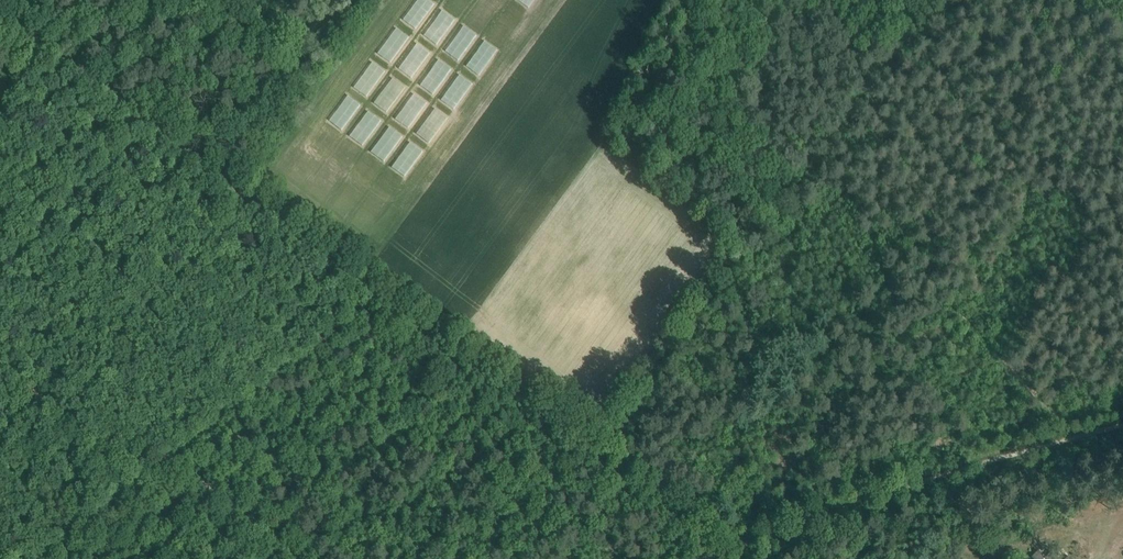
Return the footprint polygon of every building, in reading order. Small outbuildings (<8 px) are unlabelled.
[(1056,556),(1051,551),(1046,557),(1038,550),(1032,557),(1034,558),(1053,558),(1056,556)]
